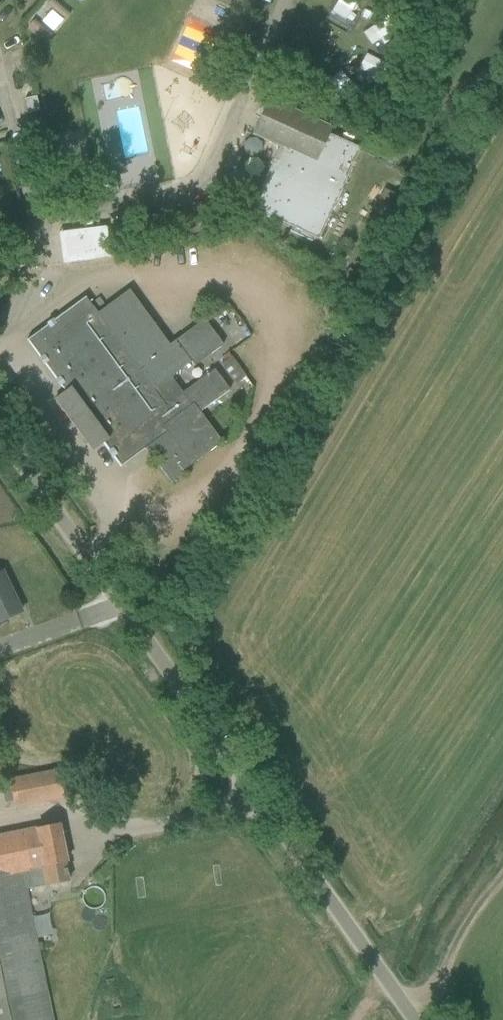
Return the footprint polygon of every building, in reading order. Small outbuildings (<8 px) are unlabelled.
[(44,3),(51,11),(42,20),(53,31),(73,12),(61,0),(48,0),(44,3)] [(185,28),(171,57),(199,70),(212,41),(185,28)] [(24,99),(28,114),(39,111),(36,96),(24,99)] [(252,134),(279,147),(251,208),(318,239),(359,149),(329,135),(332,127),(269,98),(265,105),(259,102),(253,116),(258,119),(252,134)] [(100,175),(104,194),(117,191),(114,172),(100,175)] [(383,213),(393,195),(381,188),(370,206),(383,213)] [(58,231),(62,262),(62,264),(110,258),(106,225),(58,231)] [(182,393),(171,377),(190,362),(174,341),(169,345),(129,290),(97,314),(85,297),(35,334),(27,340),(65,391),(55,398),(61,406),(63,404),(77,424),(75,425),(87,442),(97,435),(120,467),(150,445),(156,454),(154,456),(171,479),(187,467),(223,442),(200,411),(229,390),(214,369),(182,393)] [(190,362),(193,367),(223,345),(204,319),(174,341),(190,362)] [(221,364),(236,383),(246,377),(231,357),(221,364)] [(21,612),(2,573),(0,573),(0,622),(21,612)] [(9,780),(14,808),(69,797),(64,769),(9,780)] [(64,863),(66,863),(58,824),(0,836),(0,1019),(52,1019),(21,872),(28,871),(32,888),(46,885),(46,886),(68,882),(64,863)]
